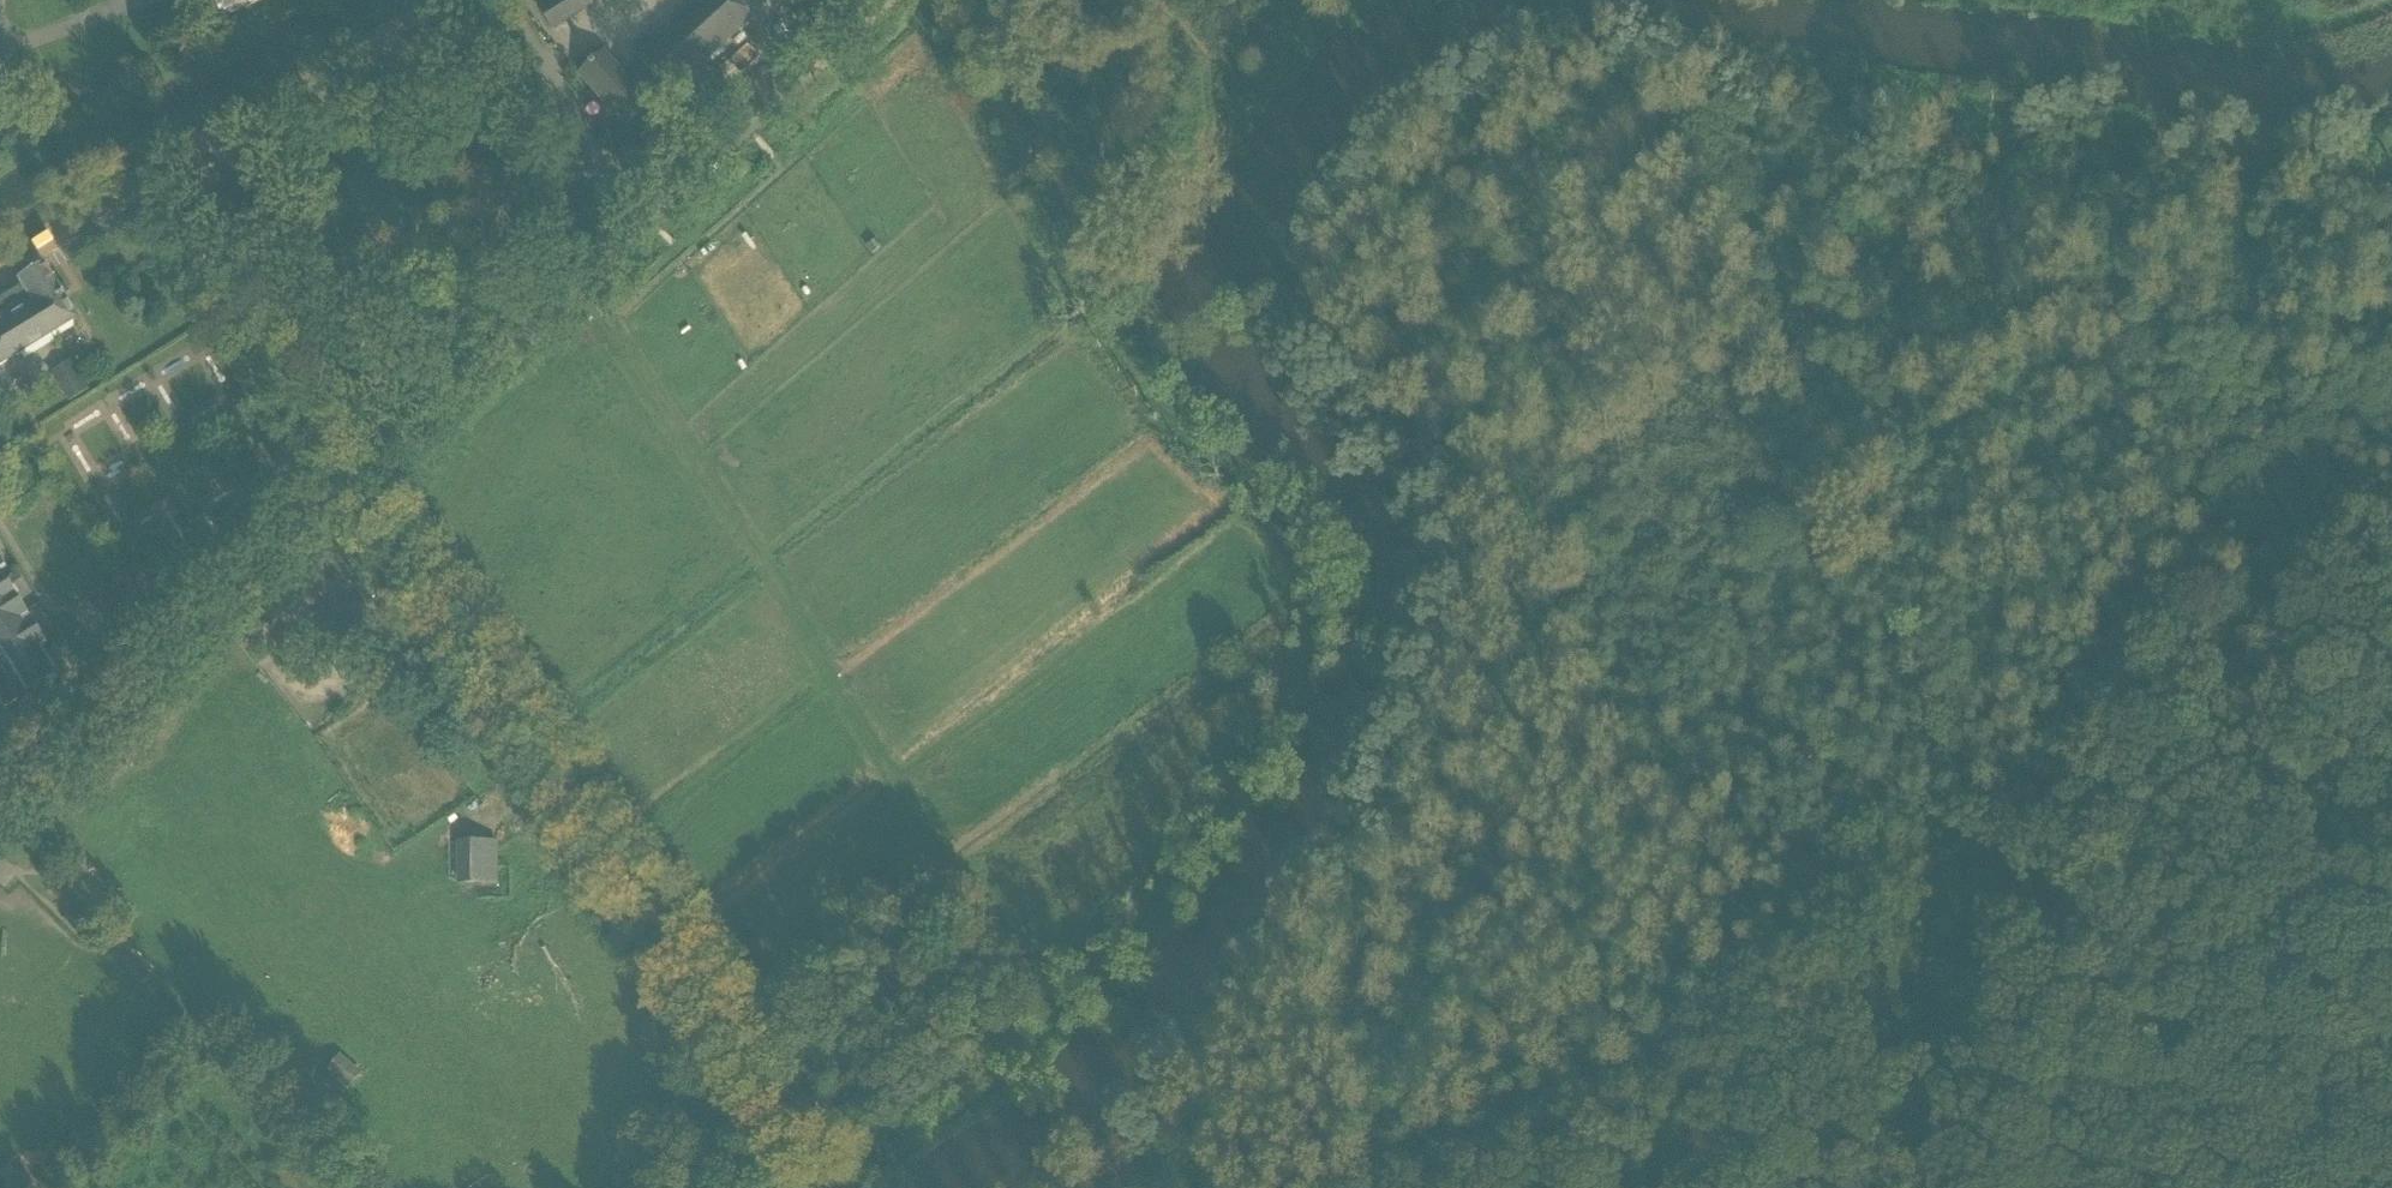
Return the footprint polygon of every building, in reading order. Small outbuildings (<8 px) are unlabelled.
[(223,17),(264,0),(216,0),(223,17)] [(552,29),(594,4),(591,0),(534,0),(552,29)] [(629,77),(604,50),(579,73),(627,126),(652,103),(651,103),(667,89),(671,93),(681,84),(754,17),(738,0),(702,0),(639,58),(643,63),(629,77)] [(795,9),(806,21),(818,11),(808,0),(805,0),(795,9)] [(681,84),(671,93),(681,104),(691,95),(681,84)] [(567,226),(545,228),(547,243),(569,241),(567,226)] [(77,320),(44,267),(19,282),(22,288),(0,302),(0,368),(77,320)] [(73,366),(53,378),(68,402),(88,389),(73,366)] [(0,656),(25,695),(57,675),(42,649),(47,646),(31,621),(26,624),(23,620),(28,617),(2,575),(0,577),(0,656)] [(4,707),(16,700),(0,674),(0,701),(4,707)] [(485,843),(471,843),(472,882),(484,882),(484,869),(496,869),(496,850),(485,849),(485,843)] [(356,1067),(335,1048),(321,1065),(342,1083),(356,1067)] [(5,1187),(35,1187),(22,1173),(5,1187)]
